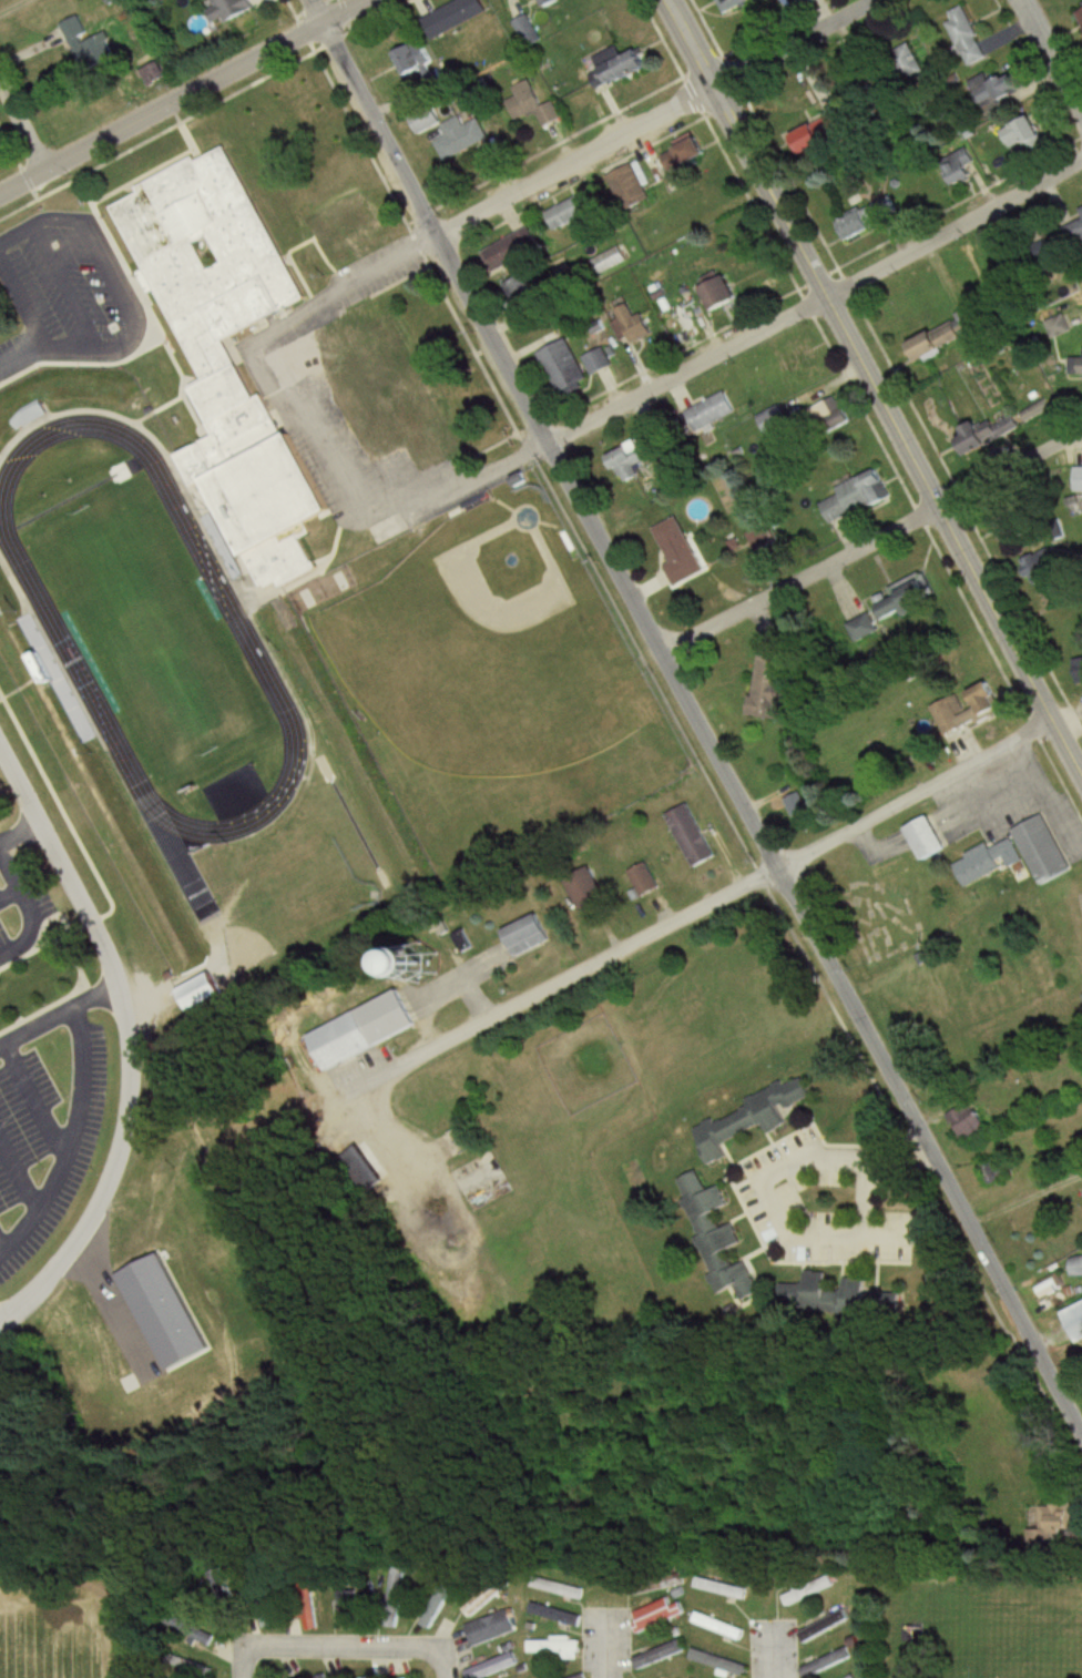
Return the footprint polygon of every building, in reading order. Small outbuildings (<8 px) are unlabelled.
[(253,0),(216,0),(219,6),(210,11),(218,27),(257,8),(253,0)] [(484,0),(463,0),(425,18),(435,39),(490,13),(484,0)] [(563,0),(545,0),(548,9),(564,2),(563,0)] [(735,14),(759,3),(758,0),(729,0),(735,14)] [(966,6),(947,14),(969,66),(988,58),(966,6)] [(541,41),(529,15),(513,22),(525,48),(541,41)] [(60,24),(80,73),(116,58),(106,32),(89,39),(79,16),(60,24)] [(435,67),(429,42),(397,49),(403,75),(435,67)] [(653,67),(644,48),(625,57),(620,46),(600,55),(614,85),(653,67)] [(985,107),(1005,98),(1006,100),(1029,90),(1021,72),(993,85),(989,74),(974,81),(985,107)] [(544,128),(562,120),(553,102),(542,107),(531,82),(504,93),(516,120),(536,111),(544,128)] [(421,135),(444,122),(436,106),(412,119),(421,135)] [(466,125),(462,116),(444,125),(449,136),(436,142),(445,161),(490,140),(480,119),(466,125)] [(1002,130),(1009,147),(1028,140),(1032,152),(1049,145),(1038,116),(1002,130)] [(830,144),(817,123),(791,139),(803,160),(830,144)] [(662,156),(671,175),(711,157),(702,137),(662,156)] [(972,163),(976,160),(967,143),(940,158),(956,188),(979,175),(972,163)] [(232,338),(313,295),(233,146),(205,161),(202,156),(145,186),(147,191),(121,206),(213,379),(198,388),(223,434),(184,455),(201,485),(207,481),(258,578),(266,573),(276,592),(326,566),(306,527),(337,510),(294,429),(290,431),(270,395),(264,398),(232,338)] [(607,177),(616,197),(642,186),(633,165),(607,177)] [(294,216),(303,234),(357,205),(348,187),(294,216)] [(597,210),(588,192),(544,214),(553,232),(597,210)] [(837,222),(848,242),(900,213),(890,193),(837,222)] [(307,237),(317,255),(371,225),(361,209),(307,237)] [(1069,216),(1081,243),(1081,210),(1069,216)] [(521,258),(510,238),(486,251),(497,272),(521,258)] [(590,261),(599,276),(626,261),(618,246),(590,261)] [(704,288),(717,313),(743,299),(730,274),(704,288)] [(508,295),(532,290),(529,276),(505,281),(508,295)] [(637,344),(656,330),(644,314),(639,318),(629,305),(616,314),(637,344)] [(958,320),(915,344),(924,362),(968,339),(958,320)] [(589,382),(571,340),(541,353),(559,394),(589,382)] [(585,358),(593,377),(614,368),(605,349),(585,358)] [(737,414),(728,393),(685,412),(695,433),(737,414)] [(855,423),(843,396),(810,411),(822,438),(855,423)] [(1051,409),(1046,400),(1023,412),(1028,421),(1051,409)] [(766,434),(790,425),(783,407),(759,416),(766,434)] [(975,459),(998,443),(982,421),(967,431),(970,436),(962,441),(975,459)] [(650,451),(664,448),(660,432),(646,436),(650,451)] [(624,484),(640,478),(637,468),(649,464),(641,443),(613,453),(624,484)] [(819,497),(831,526),(896,499),(884,470),(819,497)] [(655,529),(671,563),(666,565),(676,587),(706,574),(681,517),(655,529)] [(1029,534),(1020,522),(1004,535),(1013,546),(1029,534)] [(1023,559),(1029,589),(1045,585),(1039,556),(1023,559)] [(926,573),(892,591),(896,598),(882,605),(891,624),(940,598),(926,573)] [(881,631),(870,614),(849,628),(860,645),(881,631)] [(755,718),(792,721),(797,660),(761,657),(755,718)] [(985,718),(1006,712),(999,685),(978,691),(985,718)] [(973,725),(958,697),(936,710),(952,737),(973,725)] [(691,804),(669,815),(696,869),(718,858),(691,804)] [(1018,833),(1048,887),(1078,871),(1048,816),(1018,833)] [(911,830),(928,862),(952,850),(935,817),(911,830)] [(961,866),(971,887),(1007,868),(1002,861),(1008,857),(1014,868),(1027,862),(1015,840),(996,850),(992,844),(970,856),(972,861),(961,866)] [(624,873),(639,899),(658,888),(643,862),(624,873)] [(564,880),(580,915),(606,903),(590,868),(564,880)] [(514,958),(551,942),(540,916),(502,932),(514,958)] [(181,990),(193,1011),(227,992),(216,971),(181,990)] [(312,1034),(329,1069),(422,1027),(405,991),(312,1034)] [(708,1165),(728,1157),(723,1142),(766,1125),(769,1133),(791,1124),(785,1109),(814,1097),(807,1079),(692,1126),(708,1165)] [(989,1130),(973,1102),(949,1116),(965,1144),(989,1130)] [(346,1154),(354,1175),(372,1168),(364,1148),(346,1154)] [(982,1167),(992,1185),(1013,1174),(1003,1155),(982,1167)] [(679,1180),(700,1238),(698,1238),(719,1294),(739,1287),(744,1300),(763,1293),(751,1261),(734,1267),(728,1250),(743,1244),(736,1224),(722,1230),(715,1212),(730,1207),(722,1186),(707,1192),(700,1172),(679,1180)] [(1075,1275),(1081,1274),(1081,1252),(1073,1253),(1075,1275)] [(830,1271),(804,1272),(804,1283),(784,1284),(785,1306),(844,1304),(843,1289),(831,1289),(830,1271)] [(850,1304),(871,1304),(871,1279),(850,1279),(850,1304)] [(1081,1339),(1081,1304),(1069,1311),(1081,1339)] [(1052,1529),(1075,1529),(1075,1502),(1052,1502),(1052,1529)] [(537,1586),(582,1604),(587,1592),(542,1573),(537,1586)] [(351,1629),(351,1576),(337,1576),(337,1629),(351,1629)] [(748,1587),(696,1578),(694,1590),(746,1600),(748,1587)] [(783,1594),(786,1604),(836,1587),(832,1578),(783,1594)] [(507,1587),(501,1579),(465,1608),(472,1616),(507,1587)] [(418,1623),(428,1630),(451,1595),(441,1588),(418,1623)] [(642,1633),(679,1615),(670,1596),(633,1615),(642,1633)] [(798,1636),(803,1645),(849,1616),(843,1608),(798,1636)] [(466,1627),(474,1648),(517,1631),(509,1610),(466,1627)] [(691,1622),(740,1642),(744,1631),(695,1611),(691,1622)] [(217,1633),(175,1617),(171,1629),(212,1645),(217,1633)] [(632,1659),(636,1670),(685,1652),(680,1640),(632,1659)] [(581,1641),(529,1641),(529,1653),(564,1653),(564,1660),(581,1660),(581,1641)] [(801,1677),(805,1677),(853,1657),(848,1647),(798,1669),(801,1677)] [(688,1658),(744,1677),(748,1667),(692,1648),(688,1658)] [(514,1651),(465,1675),(466,1677),(486,1677),(520,1662),(514,1651)] [(385,1675),(405,1674),(404,1662),(385,1662),(385,1675)]
